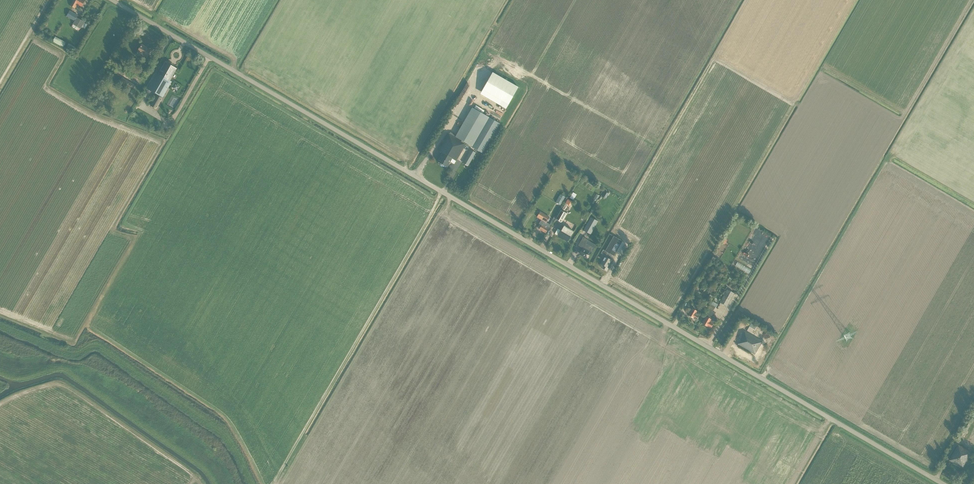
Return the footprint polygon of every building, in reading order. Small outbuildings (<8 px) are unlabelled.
[(85,2),(82,0),(77,0),(76,1),(75,0),(74,0),(70,6),(75,9),(78,4),(82,7),(83,5),(84,5),(85,4),(84,3),(85,2)] [(69,10),(66,16),(72,19),(75,21),(72,27),(78,31),(80,28),(80,29),(81,29),(82,27),(85,23),(85,22),(77,18),(78,15),(69,10)] [(76,47),(55,37),(52,42),(63,48),(64,47),(74,52),(76,47)] [(152,57),(148,55),(151,50),(142,45),(138,53),(146,58),(145,61),(148,63),(152,57)] [(157,73),(148,89),(163,98),(172,82),(170,81),(170,80),(176,69),(165,63),(159,74),(157,73)] [(124,73),(132,78),(134,74),(129,71),(130,70),(127,68),(124,73)] [(519,87),(493,72),(480,94),(506,109),(519,87)] [(136,85),(122,77),(119,83),(133,91),(136,85)] [(157,96),(151,106),(157,109),(163,99),(162,99),(157,96)] [(483,153),(498,127),(500,124),(472,107),(455,137),(448,133),(438,151),(442,153),(437,162),(440,164),(441,165),(443,166),(444,166),(447,167),(452,159),(456,161),(466,145),(465,144),(465,143),(472,146),(472,147),(483,153)] [(463,163),(468,166),(470,162),(476,153),(470,150),(463,163)] [(560,194),(556,202),(561,205),(565,197),(560,194)] [(562,210),(556,219),(562,223),(567,214),(562,210)] [(550,224),(546,223),(550,217),(540,211),(537,217),(541,220),(539,224),(541,225),(539,229),(546,233),(548,229),(550,224)] [(590,217),(583,230),(591,234),(598,221),(590,217)] [(568,241),(572,235),(574,232),(564,226),(563,229),(558,236),(561,238),(562,238),(568,241)] [(610,259),(612,255),(614,256),(623,241),(614,236),(605,250),(609,252),(606,257),(605,256),(601,264),(603,265),(601,268),(607,271),(609,268),(608,267),(612,260),(610,259)] [(583,237),(579,245),(583,247),(580,253),(586,257),(587,255),(589,256),(591,252),(592,253),(595,248),(586,243),(587,242),(588,240),(588,239),(583,237)] [(754,267),(758,261),(751,257),(747,263),(754,267)] [(743,264),(742,267),(754,273),(756,271),(743,264)] [(734,293),(727,289),(720,302),(727,307),(734,293)] [(693,318),(697,320),(699,316),(696,314),(697,311),(700,306),(695,304),(692,308),(688,315),(689,316),(690,317),(691,317),(693,318)] [(714,324),(712,322),(715,317),(713,316),(715,313),(710,310),(706,316),(702,323),(711,328),(714,324)] [(763,342),(745,331),(740,340),(741,341),(739,345),(756,355),(763,342)] [(950,460),(964,468),(972,454),(968,452),(969,451),(959,445),(950,460)]
